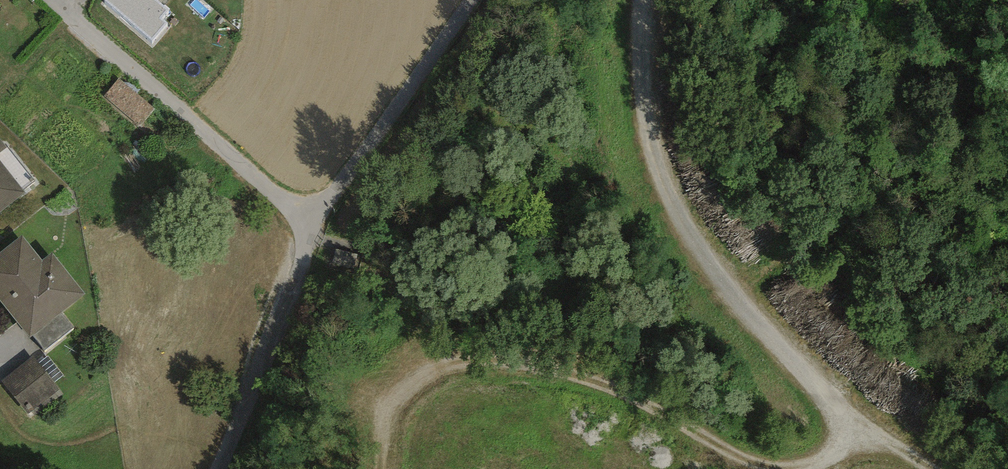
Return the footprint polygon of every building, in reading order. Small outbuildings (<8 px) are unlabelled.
[(152,40),(168,23),(162,18),(169,9),(158,0),(105,0),(152,40)] [(155,109),(119,79),(102,99),(138,129),(155,109)] [(24,192),(0,161),(0,212),(24,192)] [(22,235),(0,253),(0,300),(30,338),(32,335),(62,311),(85,294),(52,253),(42,260),(22,235)] [(44,351),(75,327),(62,311),(32,335),(44,351)] [(64,375),(48,355),(38,363),(54,383),(64,375)] [(38,363),(32,356),(1,382),(29,416),(60,391),(54,383),(38,363)]
